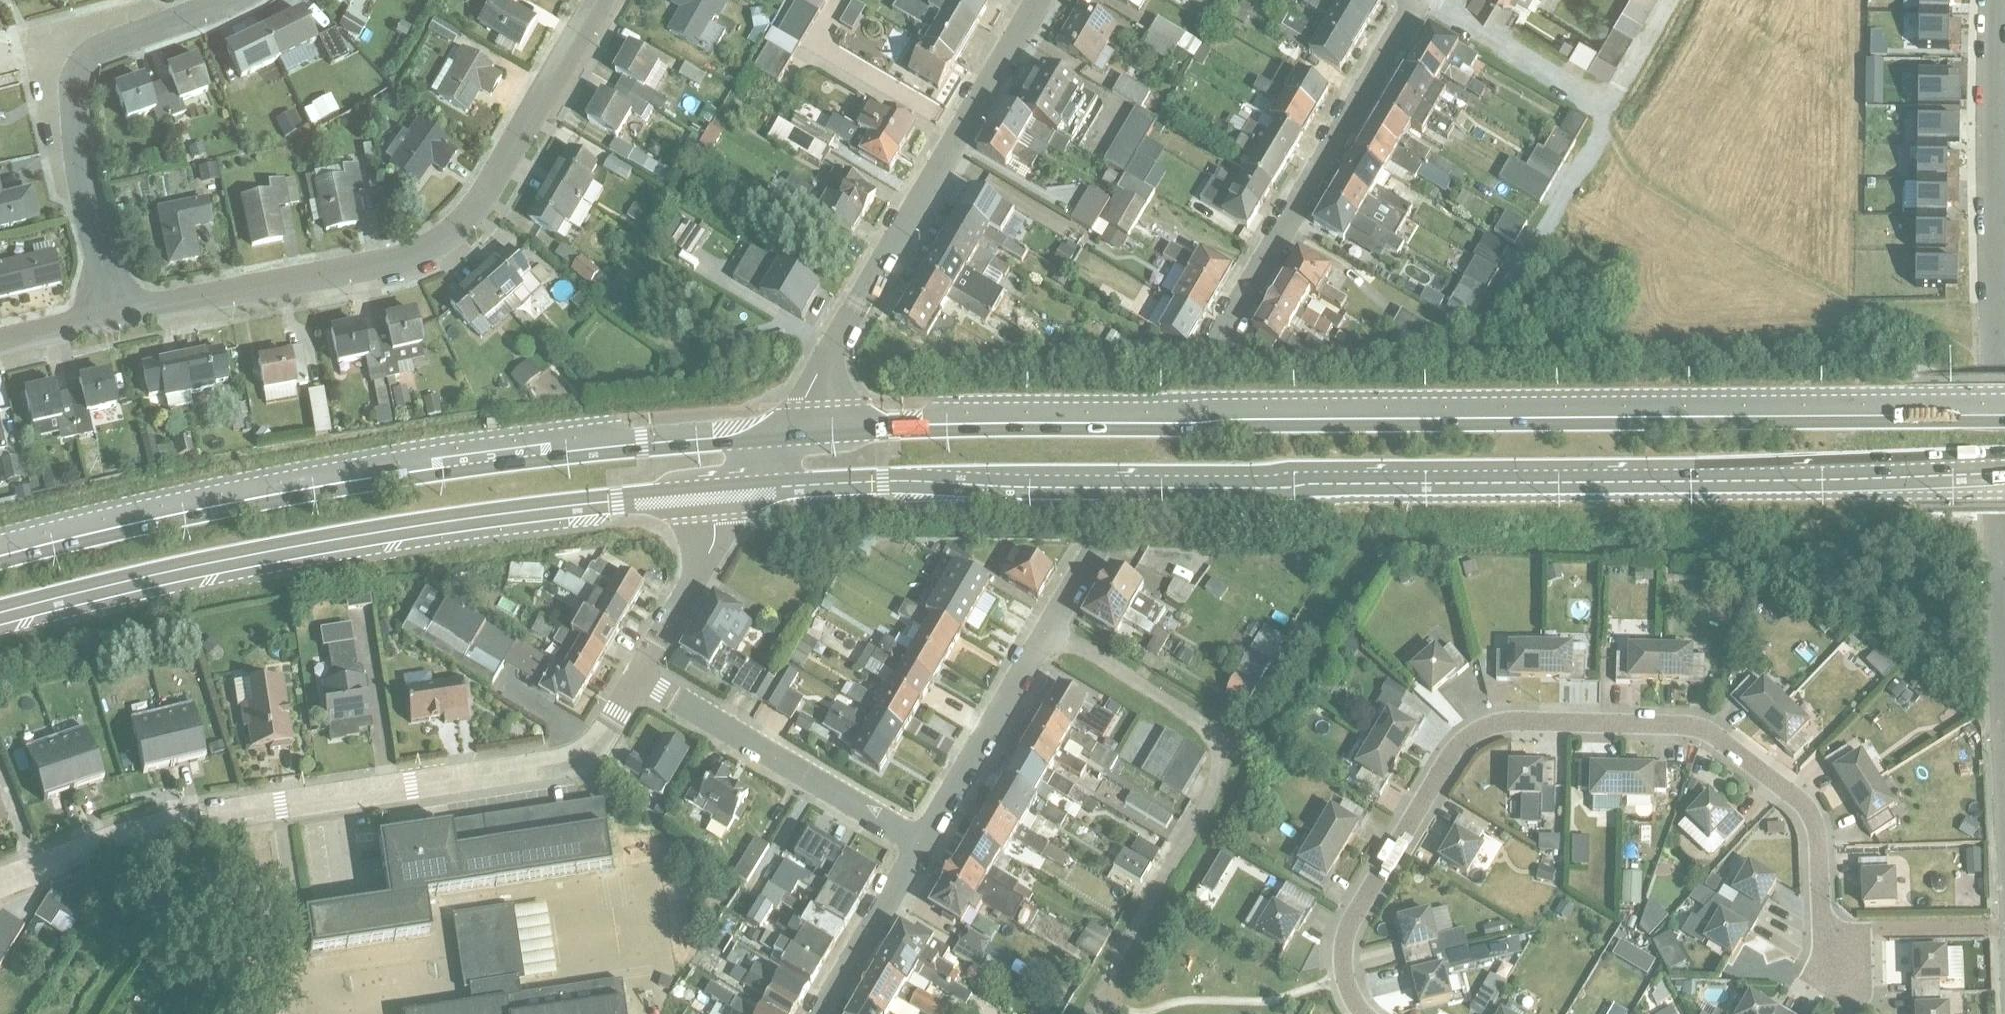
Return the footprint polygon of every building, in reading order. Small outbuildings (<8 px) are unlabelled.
[(476,24),(501,39),(496,47),(513,56),(517,48),(521,50),(538,19),(510,3),(511,0),(491,0),(476,24)] [(668,33),(712,58),(726,33),(713,25),(717,19),(721,21),(730,5),(721,0),(672,0),(669,4),(681,10),(668,33)] [(802,46),(828,0),(797,0),(798,1),(778,33),(802,46)] [(938,0),(900,0),(894,10),(926,29),(919,40),(926,44),(957,62),(963,52),(979,25),(938,0)] [(979,25),(990,7),(979,0),(938,0),(979,25)] [(1130,6),(1130,5),(1141,11),(1147,0),(1120,0),(1130,6)] [(1208,11),(1214,0),(1188,0),(1208,11)] [(1353,51),(1368,26),(1322,0),(1307,0),(1304,5),(1330,20),(1323,33),(1353,51)] [(1368,26),(1382,2),(1378,0),(1322,0),(1368,26)] [(1518,0),(1473,0),(1513,23),(1524,4),(1518,0)] [(1524,4),(1535,10),(1541,0),(1518,0),(1524,4)] [(1635,35),(1651,7),(1638,0),(1628,0),(1615,23),(1635,35)] [(1920,48),(1962,49),(1962,22),(1949,21),(1949,2),(1961,3),(1961,0),(1920,0),(1920,48)] [(854,1),(841,24),(853,32),(866,9),(854,1)] [(1242,1),(1232,17),(1245,25),(1255,9),(1242,1)] [(1068,25),(1107,49),(1119,28),(1080,5),(1068,25)] [(767,10),(751,12),(755,31),(753,34),(764,40),(771,29),(767,10)] [(1353,51),(1323,33),(1283,10),(1276,23),(1277,23),(1272,32),(1311,53),(1341,72),(1353,51)] [(263,30),(280,63),(318,44),(301,11),(263,30)] [(346,15),(339,27),(349,33),(347,36),(356,42),(358,38),(359,39),(366,27),(346,15)] [(1151,33),(1178,49),(1195,59),(1203,45),(1159,19),(1151,33)] [(434,20),(428,32),(453,46),(460,34),(434,20)] [(1597,53),(1618,64),(1635,35),(1615,23),(1612,27),(1603,22),(1596,33),(1605,39),(1599,49),(1597,53)] [(1107,49),(1068,25),(1055,46),(1104,74),(1116,54),(1107,49)] [(1418,49),(1472,81),(1476,74),(1470,71),(1478,57),(1448,39),(1430,29),(1418,49)] [(280,63),(263,30),(225,49),(241,82),(280,63)] [(802,46),(778,33),(773,30),(765,43),(769,45),(755,69),(779,84),(802,46)] [(1883,32),(1867,31),(1867,56),(1887,57),(1888,43),(1884,43),(1883,32)] [(335,33),(320,40),(333,66),(348,58),(335,33)] [(1178,49),(1151,33),(1142,47),(1170,63),(1178,49)] [(1597,53),(1599,49),(1581,38),(1570,57),(1609,80),(1618,64),(1597,53)] [(957,62),(926,44),(909,73),(939,91),(957,62)] [(624,79),(619,88),(661,113),(667,101),(657,96),(658,94),(656,94),(670,70),(662,66),(663,64),(630,45),(614,73),(624,79)] [(909,46),(899,66),(906,69),(916,49),(909,46)] [(1202,47),(1194,61),(1204,67),(1212,53),(1202,47)] [(448,62),(432,91),(438,95),(437,98),(467,115),(480,93),(492,100),(505,77),(493,71),(495,68),(461,48),(452,65),(448,62)] [(1405,70),(1436,88),(1441,77),(1466,91),(1472,81),(1418,49),(1405,70)] [(1341,72),(1311,53),(1299,74),(1328,92),(1341,72)] [(160,85),(172,119),(186,114),(183,104),(210,94),(197,59),(167,69),(171,81),(160,85)] [(1884,60),(1865,60),(1866,109),(1884,108),(1884,60)] [(687,64),(680,76),(701,88),(708,76),(687,64)] [(1272,87),(1316,113),(1328,92),(1299,74),(1285,66),(1272,87)] [(1017,111),(1071,143),(1097,100),(1043,67),(1017,111)] [(1393,90),(1456,127),(1463,114),(1452,108),(1457,100),(1436,88),(1405,70),(1393,90)] [(1960,71),(1918,71),(1915,289),(1956,287),(1958,226),(1947,225),(1948,206),(1959,207),(1959,154),(1949,154),(1948,146),(1959,146),(1960,71)] [(172,119),(160,85),(149,89),(144,77),(114,89),(127,123),(154,114),(157,124),(172,119)] [(1136,108),(1140,110),(1151,93),(1123,77),(1113,93),(1136,108)] [(1272,119),(1302,137),(1316,113),(1272,87),(1260,79),(1253,89),(1280,105),(1272,119)] [(655,110),(619,88),(613,99),(603,93),(587,121),(619,140),(633,115),(643,120),(648,122),(655,110)] [(1381,111),(1411,129),(1422,135),(1427,128),(1449,140),(1456,127),(1393,90),(1381,111)] [(400,93),(386,93),(386,102),(400,102),(400,93)] [(312,108),(304,112),(311,126),(312,127),(339,111),(330,95),(310,104),(312,108)] [(1174,95),(1159,121),(1175,130),(1176,128),(1189,104),(1174,95)] [(990,130),(1029,153),(1034,144),(1039,147),(1041,144),(1048,148),(1049,147),(1064,156),(1071,143),(1017,111),(1005,104),(990,130)] [(780,121),(829,150),(838,135),(864,149),(860,158),(877,167),(878,167),(891,174),(902,156),(901,155),(858,130),(835,116),(826,131),(781,106),(774,118),(780,121)] [(858,130),(901,155),(907,145),(909,146),(919,128),(887,110),(883,115),(871,108),(858,130)] [(1140,110),(1136,108),(1104,162),(1126,175),(1147,140),(1158,121),(1140,110)] [(1369,132),(1449,179),(1456,168),(1432,153),(1406,138),(1411,129),(1381,111),(1369,132)] [(293,112),(275,122),(285,140),(303,130),(293,112)] [(1560,132),(1577,142),(1588,121),(1572,112),(1560,132)] [(1231,129),(1236,118),(1231,115),(1225,126),(1231,129)] [(1236,118),(1231,129),(1243,136),(1287,162),(1302,137),(1272,119),(1265,115),(1257,127),(1251,123),(1249,126),(1236,118)] [(403,131),(385,157),(392,162),(389,166),(418,186),(432,166),(443,173),(458,152),(448,146),(450,143),(418,120),(408,134),(403,131)] [(829,150),(780,121),(769,139),(798,157),(801,153),(824,166),(832,152),(829,150)] [(711,128),(701,146),(712,153),(722,135),(711,128)] [(1029,153),(990,130),(978,151),(1007,168),(1013,157),(1033,168),(1039,159),(1029,153)] [(1544,152),(1564,163),(1577,142),(1560,132),(1557,130),(1544,152)] [(1355,156),(1385,173),(1391,164),(1408,175),(1416,179),(1418,176),(1446,193),(1453,182),(1449,179),(1369,132),(1355,156)] [(1248,173),(1272,187),(1287,162),(1243,136),(1235,149),(1255,161),(1248,173)] [(616,140),(609,152),(665,184),(672,172),(616,140)] [(1126,175),(1156,192),(1168,173),(1157,167),(1166,153),(1147,140),(1126,175)] [(202,144),(188,149),(192,160),(206,155),(202,144)] [(1527,168),(1553,183),(1564,163),(1544,152),(1539,148),(1527,168)] [(549,185),(584,205),(598,183),(593,180),(600,166),(570,149),(549,185)] [(1340,180),(1407,219),(1413,209),(1383,192),(1376,188),(1385,173),(1355,156),(1340,180)] [(612,158),(605,170),(626,183),(633,171),(612,158)] [(1553,183),(1527,168),(1512,159),(1499,180),(1540,205),(1553,183)] [(1391,164),(1385,173),(1392,177),(1403,183),(1408,175),(1391,164)] [(216,165),(198,169),(202,185),(219,181),(216,165)] [(318,201),(322,222),(324,234),(359,227),(352,194),(365,192),(359,165),(315,174),(315,176),(305,178),(311,202),(318,201)] [(822,194),(863,219),(877,195),(869,190),(870,188),(837,168),(822,194)] [(1215,179),(1261,206),(1272,187),(1248,173),(1242,183),(1220,170),(1215,179)] [(1110,171),(1102,182),(1113,188),(1120,176),(1110,171)] [(1376,188),(1383,192),(1392,177),(1385,173),(1376,188)] [(1111,201),(1099,220),(1110,227),(1129,238),(1156,192),(1126,175),(1111,201)] [(184,195),(186,179),(169,177),(166,193),(184,195)] [(863,219),(822,194),(793,177),(787,186),(797,193),(805,198),(801,206),(852,236),(853,236),(863,219)] [(270,193),(240,199),(250,249),(285,242),(278,209),(290,207),(290,206),(300,204),(294,179),(285,180),(268,183),(270,193)] [(1261,206),(1215,179),(1202,201),(1248,229),(1261,206)] [(1359,219),(1395,240),(1407,219),(1340,180),(1328,201),(1359,219)] [(41,220),(33,188),(3,195),(0,183),(0,230),(41,220)] [(584,205),(549,185),(528,221),(558,238),(567,225),(571,228),(572,227),(581,231),(593,210),(584,205)] [(959,212),(1002,236),(1015,214),(972,189),(959,212)] [(1099,220),(1111,201),(1090,189),(1071,220),(1092,232),(1099,220)] [(805,198),(797,193),(792,201),(801,206),(805,198)] [(175,246),(178,262),(198,258),(192,231),(214,226),(208,201),(159,211),(167,248),(175,246)] [(318,201),(311,202),(308,202),(312,224),(322,222),(318,201)] [(1359,219),(1328,201),(1315,225),(1345,242),(1347,240),(1380,260),(1386,250),(1398,256),(1405,245),(1395,240),(1359,219)] [(636,205),(628,218),(637,223),(645,210),(636,205)] [(948,232),(993,259),(999,249),(1022,262),(1029,252),(1002,236),(959,212),(948,232)] [(1507,214),(1495,235),(1515,246),(1528,226),(1507,214)] [(677,218),(664,238),(673,244),(671,246),(692,260),(707,236),(687,222),(686,223),(677,218)] [(1099,220),(1092,232),(1092,233),(1103,239),(1101,242),(1120,252),(1127,239),(1109,228),(1110,227),(1099,220)] [(624,231),(619,240),(634,249),(640,240),(624,231)] [(936,253),(983,280),(990,269),(1005,279),(1011,269),(993,259),(948,232),(936,253)] [(1500,262),(1500,261),(1507,250),(1486,237),(1479,249),(1500,262)] [(0,265),(0,298),(61,284),(53,250),(54,249),(52,244),(33,248),(35,257),(0,265)] [(1063,244),(1052,263),(1066,271),(1077,252),(1063,244)] [(1178,267),(1220,292),(1232,271),(1201,252),(1201,253),(1197,251),(1193,257),(1172,245),(1164,258),(1178,267)] [(175,246),(167,248),(170,264),(178,262),(175,246)] [(563,246),(556,256),(571,267),(578,258),(563,246)] [(753,248),(734,281),(803,321),(822,289),(753,248)] [(479,277),(505,307),(513,316),(543,289),(543,288),(544,287),(532,274),(510,249),(479,277)] [(1476,260),(1497,272),(1503,262),(1500,261),(1500,262),(1479,249),(1473,258),(1476,260)] [(1285,276),(1311,291),(1342,309),(1348,300),(1328,288),(1331,284),(1327,281),(1332,272),(1299,252),(1285,276)] [(924,273),(955,292),(961,281),(965,283),(964,285),(987,299),(989,295),(993,298),(991,301),(1002,306),(1008,295),(983,280),(936,253),(924,273)] [(583,258),(572,271),(599,293),(608,279),(583,258)] [(1465,280),(1487,293),(1490,288),(1499,273),(1497,272),(1476,260),(1465,280)] [(532,274),(544,287),(552,280),(541,266),(532,274)] [(1161,294),(1204,319),(1220,292),(1178,267),(1161,294)] [(990,269),(983,280),(999,289),(1005,279),(990,269)] [(910,298),(941,316),(949,302),(964,310),(987,324),(992,315),(955,292),(924,273),(910,298)] [(1057,273),(1052,281),(1064,288),(1069,280),(1057,273)] [(1275,293),(1333,327),(1338,331),(1344,321),(1307,299),(1311,291),(1285,276),(1275,293)] [(505,307),(479,277),(449,304),(482,340),(493,330),(487,323),(505,307)] [(1449,306),(1469,318),(1472,319),(1487,293),(1465,280),(1449,306)] [(1428,290),(1421,301),(1439,311),(1445,300),(1428,290)] [(1265,310),(1291,326),(1296,319),(1327,338),(1333,327),(1275,293),(1265,310)] [(582,294),(572,303),(583,316),(593,308),(582,294)] [(1204,319),(1161,294),(1158,299),(1163,302),(1148,325),(1187,348),(1204,319)] [(941,316),(910,298),(896,322),(928,341),(932,334),(953,331),(957,324),(956,324),(941,316)] [(941,316),(956,324),(964,310),(949,302),(941,316)] [(1469,318),(1449,306),(1443,317),(1463,329),(1469,318)] [(1291,326),(1265,310),(1254,329),(1260,333),(1253,344),(1271,354),(1277,343),(1300,356),(1335,353),(1310,338),(1306,346),(1287,334),(1291,326)] [(375,332),(385,380),(388,380),(395,378),(400,377),(398,365),(411,362),(424,360),(422,348),(424,348),(416,311),(384,318),(387,329),(375,332)] [(1403,311),(1389,336),(1425,357),(1439,332),(1403,311)] [(385,380),(375,332),(364,334),(362,324),(330,330),(338,367),(367,361),(371,383),(374,383),(379,409),(374,410),(377,426),(391,423),(383,381),(385,380)] [(1112,331),(1106,342),(1117,349),(1118,347),(1126,352),(1129,348),(1133,351),(1136,345),(1112,331)] [(1073,336),(1067,348),(1083,357),(1089,345),(1073,336)] [(288,355),(257,360),(266,405),(297,400),(295,389),(309,385),(302,348),(287,351),(288,355)] [(182,357),(192,407),(216,402),(214,392),(215,392),(214,385),(229,382),(221,349),(182,357)] [(192,407),(182,357),(142,365),(148,399),(163,396),(165,402),(166,401),(168,412),(192,407)] [(531,360),(511,377),(523,391),(542,373),(531,360)] [(398,365),(400,377),(413,374),(411,362),(398,365)] [(69,395),(79,438),(94,435),(90,415),(118,409),(109,373),(78,380),(81,392),(69,395)] [(395,378),(388,380),(389,388),(397,387),(395,378)] [(79,438),(69,395),(58,397),(55,385),(24,392),(32,429),(34,428),(36,438),(59,433),(61,442),(79,438)] [(406,388),(392,391),(397,411),(411,408),(406,388)] [(324,390),(308,393),(316,436),(331,434),(324,390)] [(438,397),(423,399),(427,417),(441,414),(438,397)] [(239,403),(228,406),(233,432),(244,430),(243,421),(247,420),(244,404),(239,405),(239,403)] [(190,439),(174,442),(178,458),(194,454),(190,439)] [(23,457),(1,462),(6,484),(28,479),(23,457)] [(28,484),(15,487),(17,497),(30,493),(28,484)] [(860,540),(872,548),(877,540),(860,539),(860,540)] [(872,548),(860,540),(855,549),(868,556),(872,548)] [(950,545),(943,557),(966,570),(973,558),(950,545)] [(1014,549),(1007,564),(1016,569),(1007,583),(1038,601),(1054,573),(1014,549)] [(608,600),(630,613),(645,588),(600,562),(597,567),(593,565),(589,572),(603,580),(615,587),(608,600)] [(1477,564),(1463,568),(1466,579),(1479,575),(1477,564)] [(511,569),(509,582),(543,583),(545,566),(530,566),(512,565),(511,569)] [(562,573),(582,584),(587,575),(570,565),(569,567),(565,565),(561,572),(562,573)] [(942,590),(976,611),(990,587),(956,567),(942,590)] [(1558,567),(1545,571),(1549,585),(1563,581),(1558,567)] [(1131,614),(1155,628),(1155,626),(1165,610),(1140,596),(1145,588),(1113,569),(1098,594),(1131,614)] [(1636,570),(1636,582),(1653,583),(1654,571),(1636,570)] [(582,584),(596,592),(603,580),(589,572),(587,575),(582,584)] [(582,584),(562,573),(555,584),(591,606),(586,615),(618,634),(630,613),(608,600),(596,592),(582,584)] [(1177,579),(1165,599),(1183,610),(1195,589),(1177,579)] [(1213,579),(1205,590),(1221,602),(1229,590),(1213,579)] [(506,665),(517,645),(425,590),(401,633),(493,687),(506,665)] [(927,615),(962,635),(976,611),(942,590),(927,615)] [(369,593),(355,595),(357,609),(370,607),(369,593)] [(1131,614),(1098,594),(1084,618),(1116,637),(1124,623),(1155,640),(1147,651),(1158,658),(1171,637),(1155,628),(1131,614)] [(694,631),(736,655),(754,624),(742,617),(744,613),(715,596),(706,611),(709,613),(706,617),(703,616),(694,631)] [(827,597),(820,608),(831,615),(837,603),(827,597)] [(907,640),(946,663),(962,635),(927,615),(903,601),(898,610),(902,613),(900,617),(915,626),(907,640)] [(815,616),(807,629),(815,634),(824,619),(816,614),(815,616)] [(618,634),(586,615),(574,636),(606,655),(613,643),(618,634)] [(541,617),(533,632),(548,641),(557,626),(541,617)] [(1824,619),(1816,627),(1825,637),(1834,628),(1824,619)] [(390,621),(378,625),(383,638),(394,634),(390,621)] [(1251,653),(1272,664),(1286,639),(1284,638),(1264,627),(1251,653)] [(556,668),(588,687),(606,655),(574,636),(563,629),(555,644),(566,650),(556,668)] [(333,684),(321,686),(327,727),(329,727),(331,743),(346,741),(345,739),(359,737),(358,731),(373,729),(366,678),(364,678),(363,671),(361,669),(359,667),(357,667),(351,630),(326,633),(333,684)] [(736,655),(694,631),(682,651),(695,659),(693,662),(709,672),(711,668),(721,674),(728,664),(742,673),(734,687),(762,704),(776,682),(765,676),(767,673),(736,655)] [(805,637),(790,662),(804,670),(818,645),(805,637)] [(879,651),(933,684),(946,663),(907,640),(901,637),(897,643),(887,638),(879,651)] [(517,645),(506,665),(534,682),(531,688),(558,705),(560,702),(575,710),(588,687),(556,668),(517,645)] [(1542,680),(1542,646),(1510,645),(1510,654),(1498,654),(1498,681),(1522,682),(1522,679),(1542,680)] [(892,688),(921,704),(933,684),(879,651),(870,646),(857,667),(877,679),(884,683),(892,688)] [(1183,649),(1176,660),(1188,667),(1195,656),(1194,655),(1196,652),(1186,646),(1184,649),(1183,649)] [(1542,646),(1542,680),(1561,680),(1560,683),(1585,683),(1586,648),(1542,646)] [(1436,647),(1410,669),(1433,696),(1449,682),(1451,684),(1469,667),(1451,647),(1442,654),(1436,647)] [(1661,683),(1662,649),(1629,648),(1629,657),(1618,657),(1617,684),(1641,685),(1641,683),(1661,683)] [(1662,649),(1661,683),(1680,684),(1680,686),(1705,687),(1705,659),(1694,659),(1694,650),(1662,649)] [(1237,675),(1258,688),(1272,664),(1251,653),(1249,652),(1237,675)] [(1878,652),(1866,664),(1884,681),(1896,669),(1903,661),(1893,652),(1886,659),(1878,652)] [(1743,657),(1734,666),(1745,675),(1753,666),(1743,657)] [(776,682),(792,691),(800,678),(784,668),(777,679),(776,682)] [(431,674),(403,678),(411,725),(444,719),(444,726),(471,721),(465,681),(432,686),(431,674)] [(1258,688),(1237,675),(1226,693),(1247,705),(1258,688)] [(248,682),(233,684),(237,708),(240,707),(244,730),(248,729),(251,750),(268,747),(269,752),(293,748),(292,744),(293,744),(284,681),(248,686),(248,682)] [(1765,729),(1788,704),(1765,681),(1758,688),(1750,681),(1731,700),(1748,717),(1750,715),(1765,729)] [(1898,681),(1888,692),(1897,700),(1907,689),(1898,681)] [(776,682),(762,704),(778,714),(792,691),(776,682)] [(1387,682),(1381,693),(1401,703),(1407,692),(1387,682)] [(876,715),(905,732),(921,704),(892,688),(883,703),(874,698),(848,683),(841,695),(876,715)] [(883,703),(892,688),(884,683),(874,698),(883,703)] [(1044,715),(1082,738),(1087,730),(1104,740),(1115,720),(1060,687),(1044,715)] [(792,691),(778,714),(791,722),(805,699),(792,691)] [(1372,739),(1402,757),(1415,735),(1417,737),(1426,720),(1385,696),(1379,707),(1389,712),(1372,739)] [(832,715),(893,753),(905,732),(876,715),(872,722),(857,713),(856,715),(838,704),(832,715)] [(1788,704),(1765,729),(1779,743),(1777,744),(1794,761),(1814,741),(1805,733),(1812,726),(1788,704)] [(162,712),(175,767),(206,760),(193,705),(162,712)] [(175,767),(162,712),(131,720),(143,774),(147,773),(147,772),(170,766),(171,768),(175,767)] [(893,753),(832,715),(824,728),(843,739),(841,742),(855,751),(852,756),(881,773),(893,753)] [(1031,735),(1078,763),(1082,756),(1111,773),(1119,759),(1082,738),(1044,715),(1031,735)] [(803,716),(796,727),(809,735),(816,724),(803,716)] [(55,739),(74,792),(104,781),(86,729),(55,739)] [(1164,786),(1181,796),(1182,797),(1207,755),(1167,731),(1142,773),(1164,786)] [(1019,755),(1050,774),(1056,763),(1080,778),(1087,768),(1078,763),(1031,735),(1019,755)] [(74,792),(55,739),(25,750),(44,802),(47,801),(47,800),(70,792),(70,793),(74,792)] [(1402,757),(1372,739),(1356,767),(1363,772),(1357,782),(1381,796),(1394,775),(1392,773),(1402,757)] [(634,757),(628,768),(632,772),(644,779),(641,786),(662,798),(688,753),(666,740),(651,766),(634,757)] [(224,742),(208,746),(211,756),(226,752),(224,742)] [(1850,799),(1880,781),(1863,753),(1854,758),(1848,749),(1826,764),(1838,784),(1840,783),(1850,799)] [(1005,780),(1047,805),(1054,793),(1094,814),(1100,804),(1050,774),(1019,755),(1005,780)] [(1510,764),(1509,798),(1522,799),(1522,825),(1542,826),(1542,815),(1554,816),(1556,763),(1533,762),(1533,764),(1510,764)] [(1622,801),(1623,767),(1596,766),(1596,764),(1579,763),(1579,791),(1590,791),(1590,800),(1594,800),(1593,812),(1622,812),(1622,801)] [(632,772),(628,768),(619,764),(611,777),(625,785),(632,772)] [(1623,767),(1622,801),(1655,802),(1655,793),(1667,793),(1667,766),(1646,765),(1646,767),(1623,767)] [(698,782),(686,803),(714,820),(712,823),(728,833),(736,820),(741,823),(748,811),(742,808),(750,794),(732,783),(733,780),(717,770),(708,788),(698,782)] [(987,810),(1021,830),(1030,815),(1042,821),(1044,818),(1062,829),(1069,817),(1047,805),(1005,780),(987,810)] [(1880,781),(1850,799),(1861,815),(1859,817),(1872,838),(1895,823),(1889,813),(1897,808),(1880,781)] [(1181,796),(1164,786),(1160,792),(1177,803),(1181,796)] [(1687,820),(1679,828),(1709,857),(1714,857),(1745,823),(1728,808),(1726,810),(1710,793),(1686,819),(1687,820)] [(1132,795),(1126,804),(1167,829),(1173,819),(1132,795)] [(388,903),(305,917),(310,954),(431,936),(425,898),(615,869),(605,802),(451,825),(451,829),(415,834),(413,827),(390,830),(391,838),(378,840),(388,903)] [(1316,835),(1345,852),(1354,837),(1357,838),(1369,816),(1345,802),(1339,813),(1331,808),(1316,835)] [(971,837),(1004,858),(1014,841),(1064,870),(1070,859),(1021,830),(987,810),(971,837)] [(1450,841),(1439,860),(1469,878),(1486,848),(1478,843),(1484,834),(1460,819),(1448,840),(1450,841)] [(1967,820),(1959,835),(1974,842),(1981,827),(1967,820)] [(1786,826),(1768,826),(1768,836),(1786,835),(1786,826)] [(837,872),(847,856),(811,834),(796,859),(818,871),(825,875),(830,867),(837,872)] [(1345,852),(1316,835),(1294,874),(1324,892),(1337,871),(1335,870),(1345,852)] [(988,880),(1026,902),(1029,904),(1034,895),(1019,886),(1004,876),(1012,863),(1004,858),(971,837),(957,862),(988,880)] [(1540,837),(1539,852),(1561,853),(1562,838),(1540,837)] [(739,868),(735,876),(745,882),(748,884),(770,847),(756,839),(739,868)] [(1589,839),(1573,839),(1573,864),(1588,864),(1589,839)] [(1139,840),(1132,851),(1154,864),(1161,852),(1139,840)] [(1124,851),(1113,868),(1142,884),(1152,867),(1124,851)] [(1980,852),(1968,852),(1968,875),(1982,874),(1980,852)] [(1223,854),(1203,887),(1215,894),(1234,861),(1223,854)] [(818,871),(814,878),(859,905),(877,874),(847,856),(837,872),(830,867),(825,875),(818,871)] [(786,861),(772,886),(792,898),(797,889),(812,898),(815,892),(825,898),(816,912),(845,929),(859,905),(814,878),(786,861)] [(1887,861),(1859,862),(1860,876),(1864,876),(1864,886),(1864,907),(1896,905),(1895,874),(1888,874),(1887,861)] [(735,876),(739,868),(731,862),(722,874),(731,881),(735,876)] [(975,901),(984,906),(1013,923),(1026,902),(988,880),(957,862),(944,882),(975,901)] [(1734,907),(1758,921),(1771,901),(1768,899),(1779,881),(1750,863),(1733,892),(1732,894),(1739,898),(1734,907)] [(1540,868),(1537,881),(1554,885),(1557,872),(1540,868)] [(1624,874),(1623,906),(1641,906),(1642,875),(1624,874)] [(59,915),(72,924),(98,884),(86,876),(78,879),(70,892),(61,886),(53,889),(35,919),(51,929),(59,915)] [(735,876),(731,881),(741,889),(745,882),(735,876)] [(1712,877),(1705,888),(1716,895),(1723,883),(1712,877)] [(1937,877),(1931,882),(1931,889),(1936,893),(1944,893),(1948,888),(1948,882),(1943,877),(1937,877)] [(975,901),(944,882),(929,908),(943,916),(942,918),(954,925),(955,923),(963,928),(972,913),(978,916),(984,906),(975,901)] [(771,885),(760,902),(774,910),(778,912),(781,906),(807,921),(803,927),(834,946),(845,929),(816,912),(792,898),(772,886),(771,885)] [(1283,895),(1311,911),(1317,902),(1288,885),(1283,895)] [(1717,898),(1734,907),(1739,898),(1732,894),(1733,892),(1725,886),(1717,898)] [(1734,907),(1717,898),(1701,889),(1690,900),(1707,910),(1698,920),(1693,917),(1683,934),(1703,946),(1705,943),(1733,960),(1744,941),(1746,943),(1758,921),(1734,907)] [(1311,911),(1283,895),(1281,894),(1273,906),(1262,900),(1246,926),(1259,933),(1286,949),(1301,923),(1305,925),(1312,912),(1311,911)] [(774,910),(760,902),(748,923),(761,931),(774,910)] [(1563,903),(1556,914),(1569,922),(1576,910),(1563,903)] [(419,1013),(628,1013),(624,983),(523,998),(521,982),(526,982),(526,980),(558,975),(547,905),(453,917),(464,991),(470,991),(472,1006),(419,1013)] [(1655,906),(1644,917),(1657,930),(1668,918),(1655,906)] [(1407,965),(1469,948),(1464,931),(1454,933),(1448,907),(1398,920),(1403,941),(1401,941),(1407,965)] [(59,915),(51,929),(65,938),(73,925),(72,924),(59,915)] [(834,946),(803,927),(782,915),(778,921),(781,922),(777,929),(783,932),(781,934),(787,938),(790,934),(801,941),(795,951),(822,967),(834,946)] [(1506,922),(1484,928),(1487,941),(1509,935),(1506,922)] [(280,924),(262,927),(267,961),(284,958),(283,953),(284,953),(280,924)] [(1083,936),(1104,948),(1112,936),(1091,924),(1083,936)] [(889,947),(955,986),(960,976),(955,972),(956,970),(944,963),(951,951),(936,942),(936,941),(918,930),(916,935),(901,926),(889,947)] [(985,957),(1008,970),(1014,960),(991,947),(992,944),(968,929),(960,942),(961,943),(985,957)] [(822,967),(795,951),(768,935),(761,947),(774,955),(772,960),(812,984),(822,967)] [(1104,948),(1083,936),(1076,947),(1097,960),(1104,948)] [(1621,941),(1613,956),(1648,977),(1657,962),(1621,941)] [(985,957),(961,943),(954,954),(1006,985),(1013,973),(1008,970),(985,957)] [(1469,948),(1407,965),(1413,988),(1415,987),(1420,1008),(1453,1000),(1447,974),(1512,957),(1509,943),(1470,952),(1469,948)] [(877,968),(925,997),(932,986),(967,1006),(973,996),(955,986),(889,947),(877,968)] [(1671,947),(1656,954),(1663,966),(1677,959),(1671,947)] [(1985,948),(1976,948),(1977,962),(1986,961),(1985,948)] [(1913,996),(1941,995),(1941,983),(1947,983),(1946,951),(1915,952),(1915,973),(1916,983),(1912,983),(1913,996)] [(756,966),(751,976),(800,1005),(810,987),(783,971),(779,978),(756,966)] [(751,976),(737,967),(730,978),(768,1000),(764,1007),(776,1013),(794,1013),(800,1005),(751,976)] [(876,1013),(890,1013),(954,1013),(925,997),(877,968),(856,1003),(876,1013)] [(1486,984),(1497,991),(1502,982),(1491,976),(1486,984)] [(731,1010),(736,1000),(738,997),(714,983),(706,995),(720,1003),(731,1010)] [(1486,984),(1471,1009),(1479,1013),(1483,1013),(1497,991),(1486,984)] [(1676,984),(1676,990),(1683,991),(1683,1000),(1697,1001),(1697,985),(1676,984)] [(1913,996),(1913,1013),(1950,1013),(1950,1006),(1941,1006),(1941,995),(1913,996)] [(1779,1008),(1777,1012),(1768,1006),(1751,996),(1740,1013),(1789,1013),(1779,1008)] [(731,1010),(738,1013),(759,1013),(736,1000),(731,1010)] [(714,1013),(738,1013),(731,1010),(720,1003),(714,1013)] [(856,1003),(850,1013),(876,1013),(856,1003)] [(1506,1013),(1527,1013),(1511,1005),(1505,1013),(1506,1013)] [(1612,1013),(1631,1013),(1617,1006),(1612,1013)]
